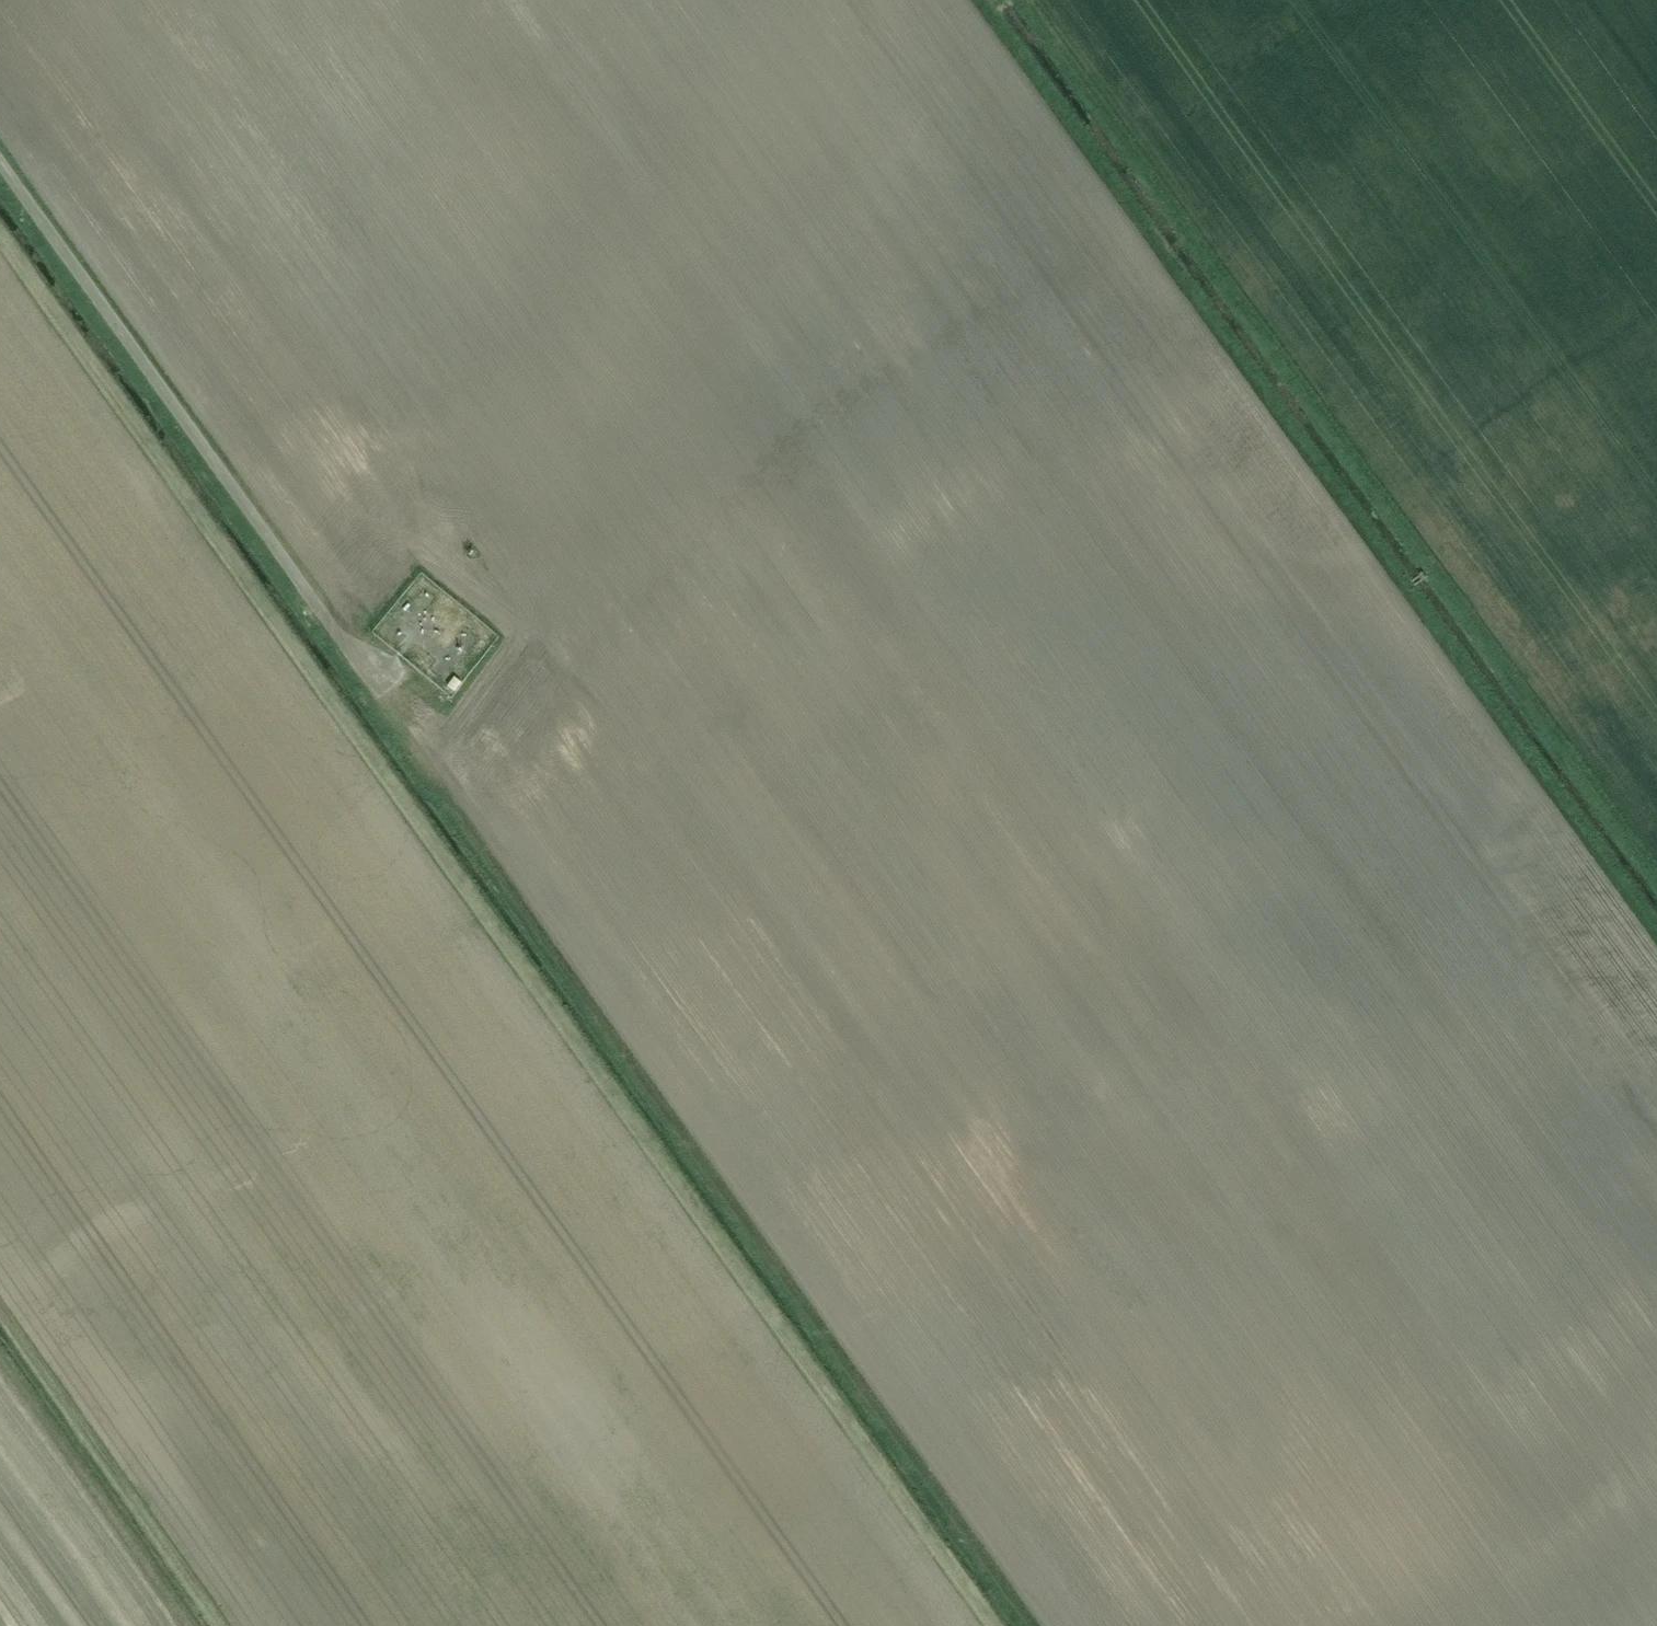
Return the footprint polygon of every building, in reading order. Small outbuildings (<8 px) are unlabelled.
[(431,671),(440,659),(422,644),(412,656),(431,671)] [(453,677),(445,687),(454,692),(462,682),(453,677)]
